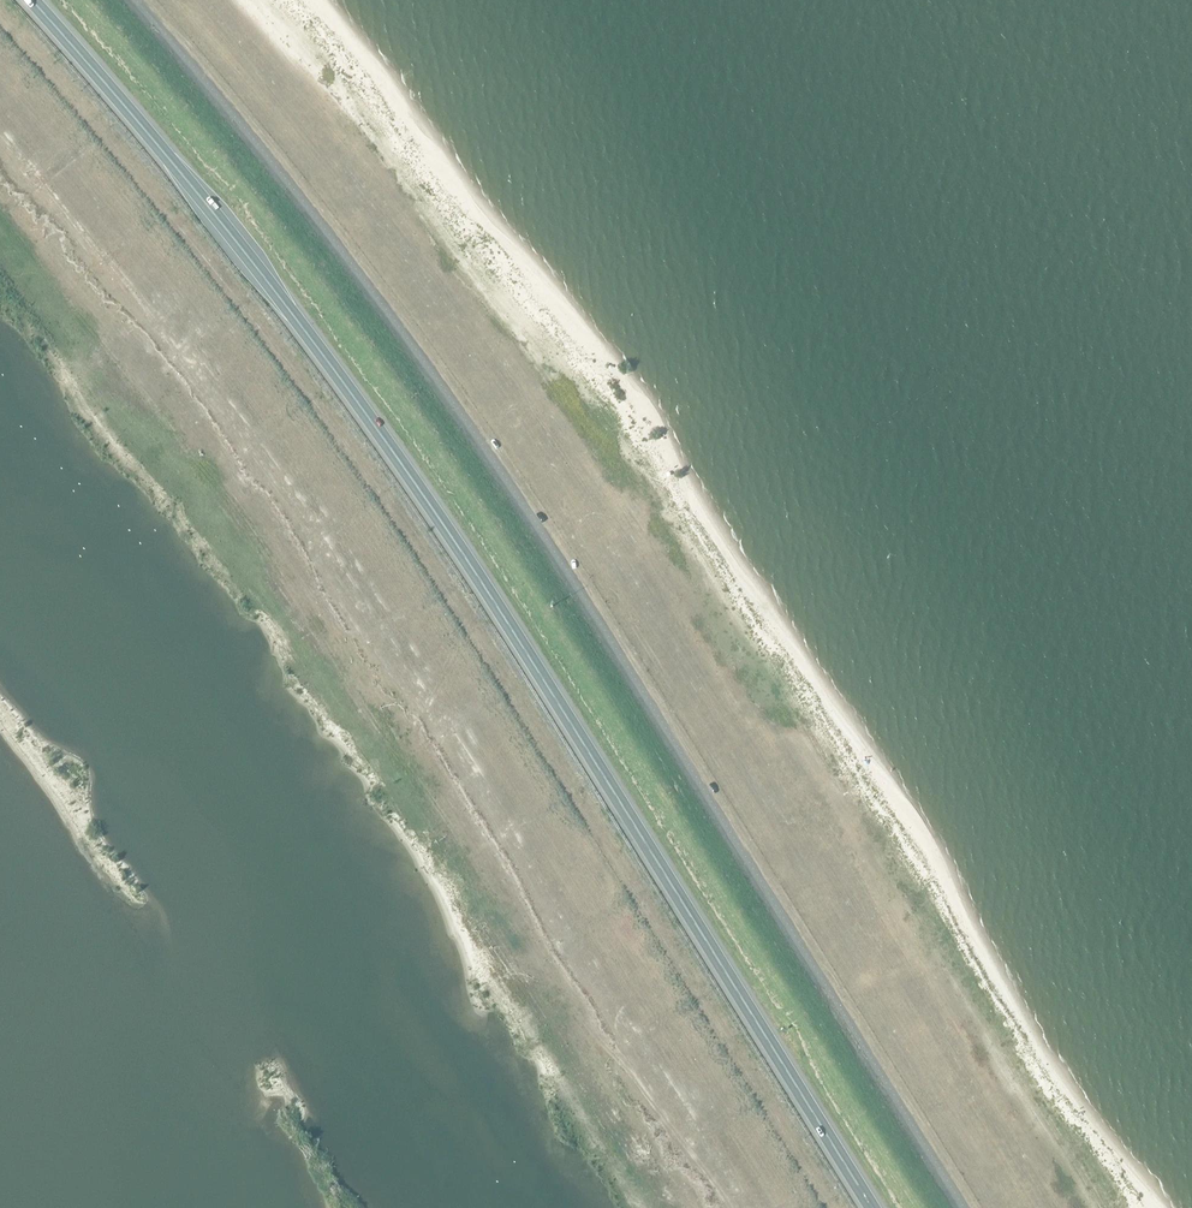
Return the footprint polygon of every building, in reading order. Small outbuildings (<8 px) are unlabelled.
[(330,346),(330,332),(320,332),(320,346),(330,346)] [(344,381),(351,375),(331,350),(324,355),(344,381)] [(580,732),(590,731),(588,717),(579,718),(580,732)] [(592,756),(601,751),(592,734),(583,739),(592,756)] [(606,776),(613,771),(601,753),(593,758),(606,776)]
